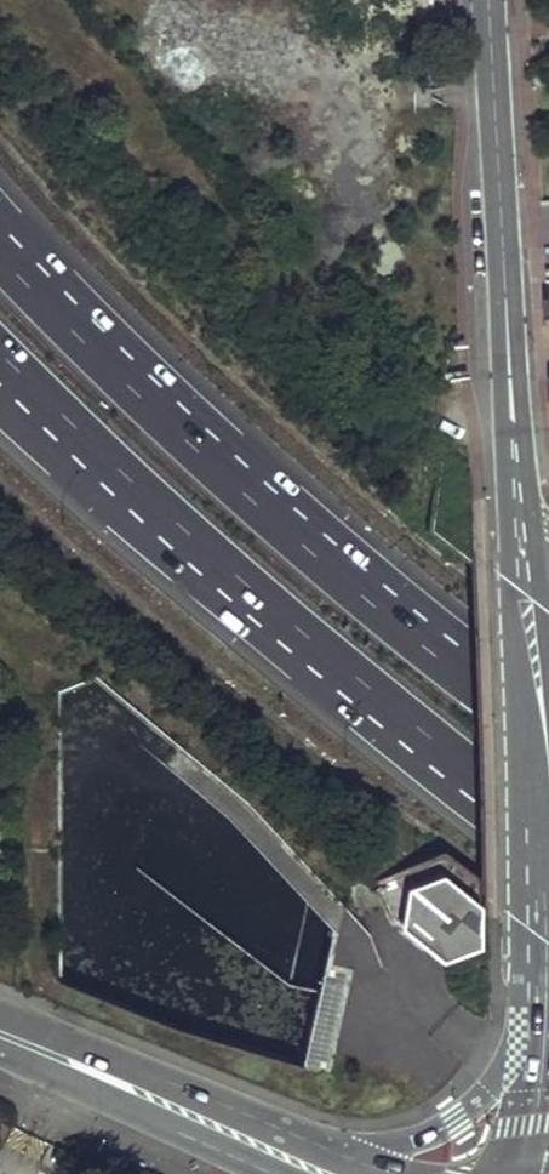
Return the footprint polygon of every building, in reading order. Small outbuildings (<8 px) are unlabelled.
[(480,905),(442,875),(406,890),(402,916),(453,957),(480,944),(480,905)] [(453,957),(402,916),(400,930),(442,964),(453,957)]
